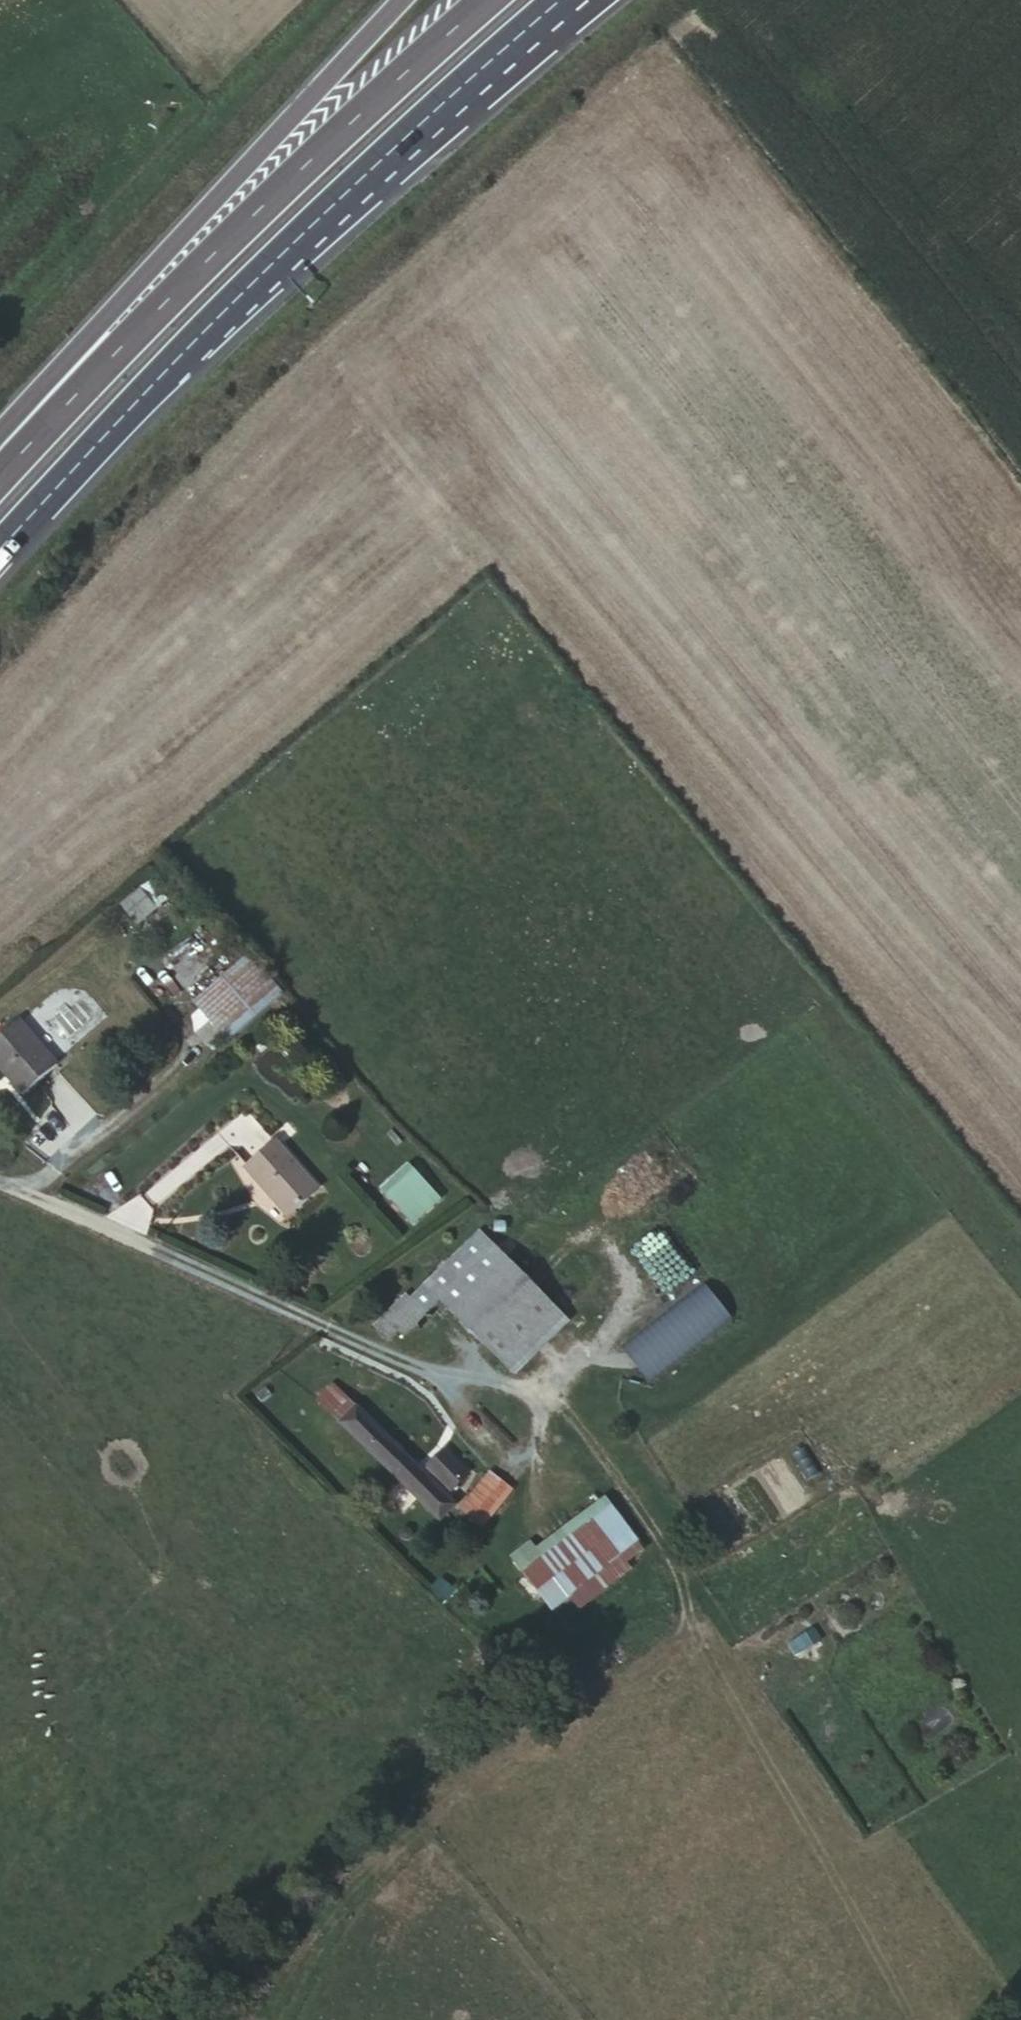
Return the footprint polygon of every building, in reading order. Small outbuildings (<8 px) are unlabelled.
[(144,886),(120,908),(136,926),(161,904),(144,886)] [(270,983),(245,954),(191,1002),(216,1029),(270,983)] [(280,995),(270,983),(216,1029),(226,1042),(280,995)] [(56,1066),(16,1023),(0,1037),(0,1066),(16,1082),(14,1084),(23,1095),(56,1066)] [(272,1142),(242,1169),(287,1218),(317,1189),(272,1142)] [(414,1227),(442,1199),(407,1164),(379,1192),(414,1227)] [(411,1291),(377,1324),(390,1338),(398,1330),(405,1338),(441,1301),(510,1370),(561,1317),(479,1231),(413,1295),(411,1291)] [(639,1250),(685,1320),(714,1301),(667,1231),(639,1250)] [(333,1386),(317,1402),(438,1520),(454,1503),(445,1494),(467,1473),(443,1450),(422,1472),(333,1386)] [(489,1479),(458,1510),(473,1524),(504,1492),(489,1479)] [(545,1564),(527,1579),(482,1614),(495,1629),(539,1594),(548,1606),(620,1552),(609,1534),(622,1523),(608,1505),(541,1557),(545,1564)] [(609,1534),(620,1552),(636,1541),(622,1523),(609,1534)] [(512,1559),(527,1579),(545,1564),(541,1557),(530,1545),(512,1559)]
